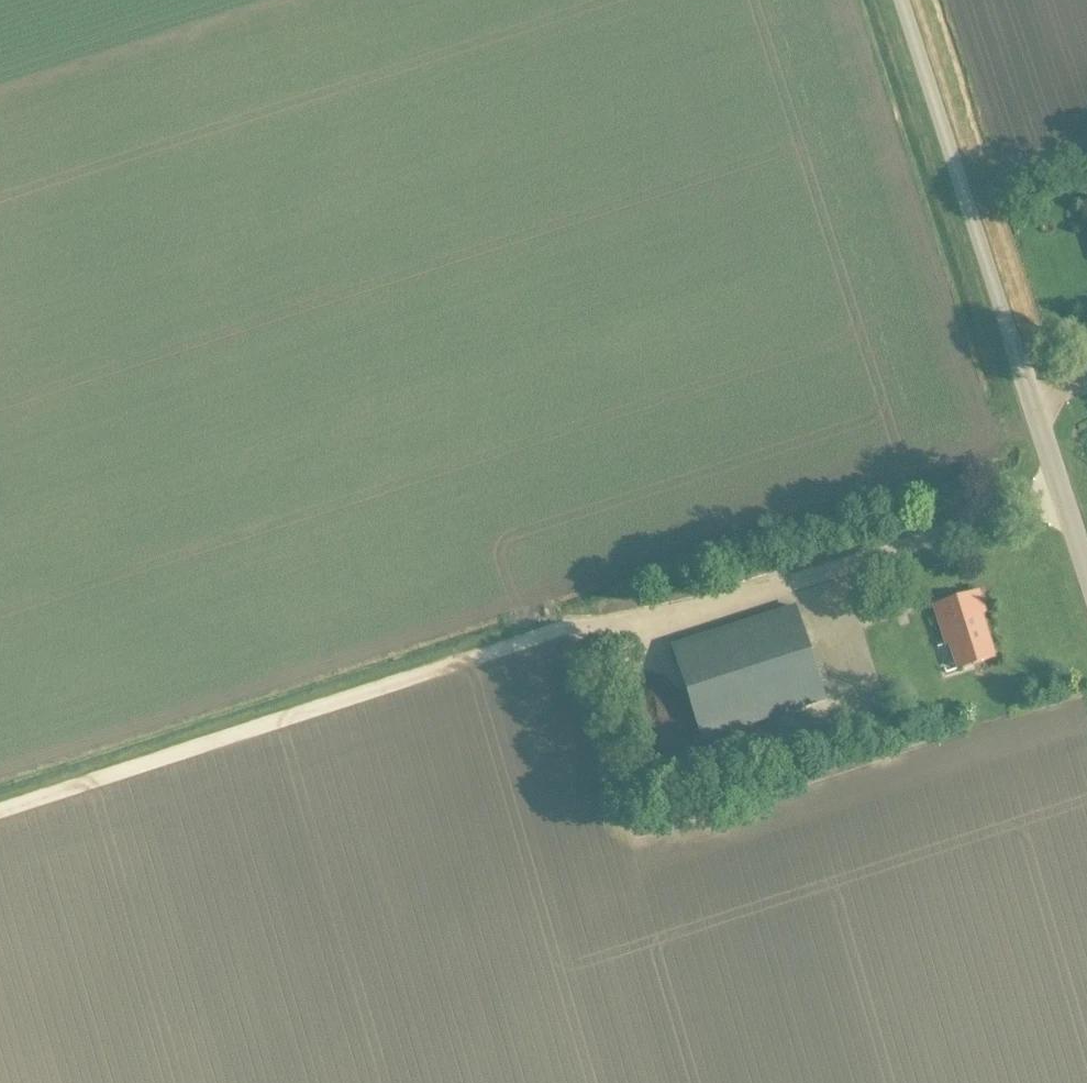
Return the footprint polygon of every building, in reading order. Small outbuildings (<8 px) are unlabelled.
[(959,667),(995,656),(981,612),(986,610),(980,591),(934,605),(946,643),(951,642),(959,667)] [(703,739),(826,699),(795,606),(673,645),(703,739)]
